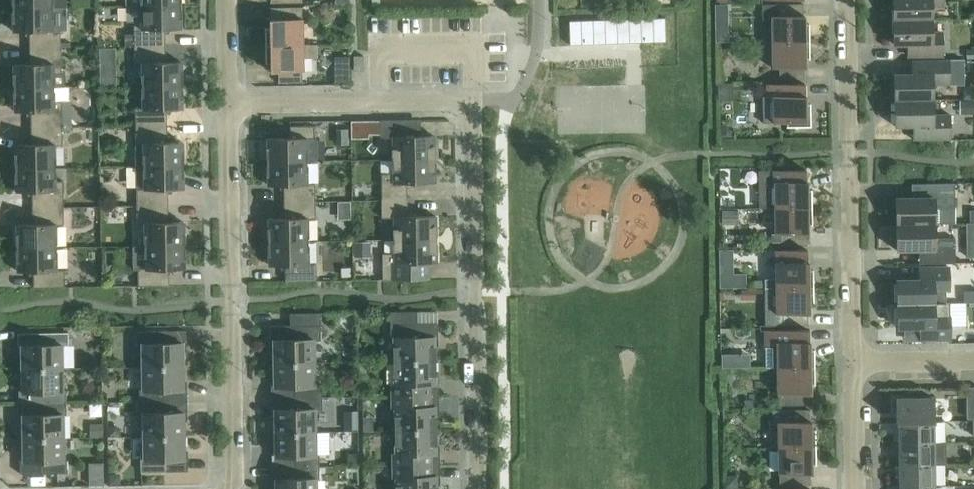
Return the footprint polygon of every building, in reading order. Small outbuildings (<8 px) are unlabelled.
[(932,19),(931,6),(941,6),(941,0),(893,0),(893,20),(932,19)] [(121,18),(123,4),(105,1),(104,16),(121,18)] [(772,42),(809,41),(809,24),(804,24),(803,4),(762,4),(762,20),(771,20),(772,42)] [(181,5),(126,6),(126,22),(133,22),(134,46),(165,45),(165,29),(181,29),(181,5)] [(53,7),(13,8),(13,31),(29,31),(29,48),(61,47),(60,30),(53,30),(53,7)] [(265,45),(303,45),(302,7),(270,8),(271,28),(265,28),(265,45)] [(570,45),(640,42),(666,41),(665,17),(569,21),(570,45)] [(932,33),(932,19),(893,20),(894,44),(908,44),(909,56),(942,55),(942,32),(932,33)] [(809,41),(772,42),(772,68),(779,68),(779,80),(804,79),(804,59),(810,59),(809,41)] [(166,62),(165,45),(134,46),(134,64),(142,64),(142,86),(182,85),(182,62),(166,62)] [(317,45),(303,45),(265,45),(266,63),(270,63),(270,71),(278,71),(278,83),(303,82),(302,71),(303,71),(303,58),(317,58),(317,45)] [(61,47),(29,48),(30,64),(14,65),(14,88),(66,87),(66,73),(61,73),(61,47)] [(364,56),(354,56),(354,70),(364,70),(364,56)] [(894,100),(933,100),(932,85),(964,84),(963,59),(912,60),(912,74),(894,74),(894,100)] [(767,86),(767,96),(762,96),(763,123),(786,123),(786,127),(811,127),(810,104),(805,104),(804,84),(767,84),(767,86)] [(182,85),(142,86),(142,109),(135,109),(135,126),(167,126),(166,109),(182,109),(182,85)] [(66,87),(14,88),(14,111),(30,111),(31,128),(62,127),(62,101),(66,101),(66,87)] [(933,114),(933,100),(894,100),(895,126),(913,126),(913,140),(950,139),(950,114),(933,114)] [(393,160),(435,159),(435,136),(404,136),(404,124),(380,125),(380,137),(392,137),(393,160)] [(167,142),(167,126),(135,126),(136,166),(183,165),(183,142),(167,142)] [(267,162),(307,161),(307,138),(314,138),(314,126),(290,126),(290,138),(267,138),(267,162)] [(62,127),(31,128),(31,144),(15,145),(15,168),(55,167),(55,145),(62,145),(62,127)] [(435,159),(393,160),(393,173),(381,174),(381,200),(407,200),(407,183),(435,183),(435,159)] [(307,184),(307,161),(267,162),(267,185),(283,185),(284,201),(315,201),(315,184),(307,184)] [(183,165),(136,166),(136,206),(168,206),(168,189),(184,189),(183,165)] [(55,167),(15,168),(16,191),(32,191),(32,208),(63,207),(63,181),(56,181),(55,167)] [(806,170),(768,170),(759,171),(760,208),(774,208),(812,207),(812,190),(806,190),(806,170)] [(954,183),(927,184),(928,198),(896,198),(896,224),(935,223),(955,222),(954,183)] [(407,200),(381,200),(382,217),(394,217),(394,240),(436,239),(436,216),(407,216),(407,200)] [(315,201),(284,201),(284,218),(268,218),(268,242),(308,241),(308,219),(315,218),(315,201)] [(738,220),(738,205),(719,206),(720,221),(738,220)] [(168,222),(168,206),(136,206),(137,223),(144,223),(145,246),(185,245),(184,222),(168,222)] [(63,207),(32,208),(32,224),(16,224),(17,248),(57,247),(56,225),(64,225),(63,207)] [(812,225),(812,207),(774,208),(775,234),(781,234),(781,245),(807,245),(807,225),(812,225)] [(935,223),(896,224),(897,250),(928,250),(928,264),(955,263),(955,238),(935,238),(935,223)] [(436,239),(394,240),(394,253),(382,254),(383,280),(429,279),(429,263),(437,263),(436,239)] [(308,241),(268,242),(269,265),(285,265),(285,281),(316,281),(316,263),(309,264),(308,241)] [(185,245),(145,246),(145,269),(138,269),(138,286),(169,286),(169,269),(185,269),(185,245)] [(57,270),(57,247),(17,248),(17,271),(33,271),(33,288),(65,287),(64,270),(57,270)] [(775,251),(776,279),(764,279),(764,288),(813,287),(813,270),(807,270),(807,250),(782,250),(782,251),(775,251)] [(898,304),(949,303),(946,303),(946,291),(949,291),(949,267),(924,267),(924,279),(897,280),(898,304)] [(813,287),(764,288),(765,326),(808,325),(808,305),(814,305),(813,287)] [(949,303),(898,304),(898,328),(925,328),(925,340),(950,339),(949,303)] [(417,311),(390,312),(390,339),(394,339),(394,359),(386,359),(386,361),(434,361),(434,338),(438,338),(438,323),(417,323),(417,311)] [(320,313),(290,313),(290,325),(270,326),(270,341),(274,341),(274,363),(314,362),(314,340),(321,340),(320,313)] [(808,330),(771,330),(765,330),(766,368),(777,368),(815,367),(814,349),(809,350),(808,330)] [(186,331),(163,331),(135,331),(135,344),(142,344),(142,367),(183,366),(182,344),(186,344),(186,331)] [(68,332),(41,333),(18,333),(18,346),(22,346),(22,369),(62,368),(62,345),(68,345),(68,332)] [(435,383),(434,361),(386,361),(386,363),(394,363),(395,383),(391,383),(391,396),(439,395),(438,383),(435,383)] [(314,362),(274,363),(274,385),(271,385),(271,398),(322,397),(322,385),(314,385),(314,362)] [(183,366),(142,367),(143,389),(139,389),(139,401),(136,401),(136,402),(187,401),(187,388),(183,388),(183,366)] [(815,385),(815,367),(777,368),(778,405),(809,405),(809,385),(815,385)] [(62,368),(22,369),(22,391),(19,391),(19,403),(66,403),(66,390),(62,390),(62,368)] [(439,395),(391,396),(391,409),(395,409),(395,429),(387,429),(387,431),(435,430),(435,408),(439,408),(439,395)] [(322,397),(271,398),(271,411),(275,410),(275,433),(315,432),(315,410),(322,410),(322,397)] [(932,421),(932,422),(934,422),(934,398),(896,399),(896,413),(899,412),(899,422),(932,421)] [(187,401),(136,402),(136,414),(143,414),(144,436),(184,436),(183,413),(187,413),(187,401)] [(66,415),(66,403),(19,403),(19,416),(23,416),(23,438),(63,438),(63,415),(66,415)] [(778,448),(816,447),(815,429),(810,430),(810,410),(772,410),(772,411),(772,423),(778,423),(778,448)] [(933,443),(932,422),(932,421),(899,422),(900,443),(933,443)] [(345,432),(358,431),(358,422),(345,423),(345,432)] [(436,452),(435,430),(387,431),(387,433),(395,433),(396,453),(392,453),(392,466),(440,465),(439,452),(436,452)] [(315,432),(275,433),(275,455),(272,455),(272,467),(319,467),(319,454),(315,454),(315,432)] [(184,436),(144,436),(144,458),(140,459),(141,472),(188,471),(188,458),(184,458),(184,436)] [(63,438),(23,438),(23,460),(20,460),(20,474),(67,473),(67,460),(64,460),(63,438)] [(946,442),(933,443),(900,443),(900,465),(946,464),(946,442)] [(816,447),(778,448),(779,485),(811,485),(810,465),(816,465),(816,447)] [(946,486),(946,464),(900,465),(900,486),(933,486),(946,486)] [(392,466),(392,478),(396,478),(396,488),(436,488),(436,478),(440,478),(440,465),(392,466)] [(272,467),(272,480),(276,480),(276,488),(316,488),(316,479),(319,479),(319,467),(272,467)]
